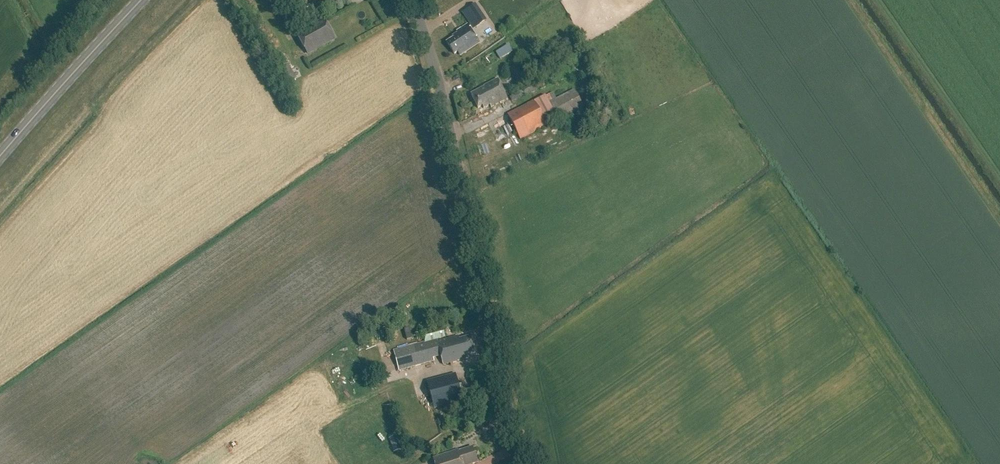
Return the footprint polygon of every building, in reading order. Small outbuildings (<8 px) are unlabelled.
[(475,4),(469,9),(476,21),(483,16),(475,4)] [(308,54),(334,40),(325,23),(299,37),(308,54)] [(458,52),(460,55),(479,43),(468,25),(457,32),(458,33),(453,37),(454,38),(447,43),(454,54),(458,52)] [(277,68),(281,75),(287,71),(283,64),(277,68)] [(493,106),(509,98),(498,77),(481,86),(482,88),(471,94),(479,109),(483,107),(484,109),(492,105),(493,106)] [(511,95),(514,102),(535,91),(532,84),(511,95)] [(554,93),(536,102),(548,125),(548,126),(548,127),(585,108),(575,90),(557,99),(554,93)] [(548,125),(536,102),(535,100),(508,115),(521,140),(548,126),(548,125)] [(500,124),(504,131),(509,129),(506,121),(500,124)] [(404,329),(407,340),(412,339),(410,328),(404,329)] [(445,338),(443,328),(421,333),(424,343),(445,338)] [(457,336),(394,351),(399,370),(405,368),(406,372),(411,370),(410,367),(433,361),(432,357),(440,355),(443,365),(470,357),(469,354),(474,352),(470,337),(458,340),(457,336)] [(426,381),(433,409),(462,401),(455,374),(426,381)] [(458,450),(433,457),(435,463),(474,463),(477,463),(472,447),(459,451),(458,450)]
